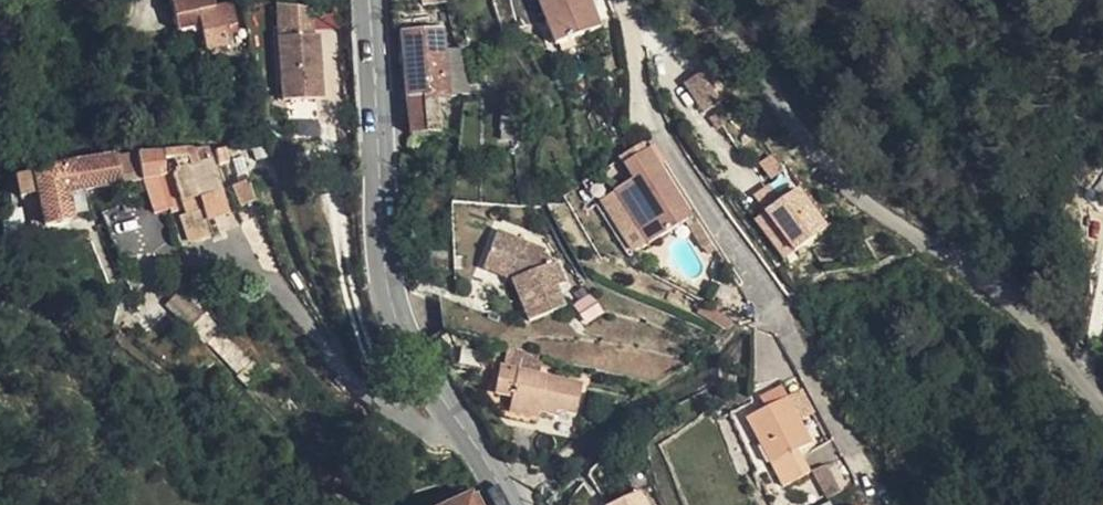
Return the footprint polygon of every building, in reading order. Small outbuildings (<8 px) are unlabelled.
[(561,54),(585,46),(602,37),(589,0),(542,0),(561,54)] [(312,6),(277,1),(283,98),(324,96),(321,34),(315,33),(312,6)] [(220,33),(218,12),(174,18),(179,55),(206,52),(204,35),(220,33)] [(403,30),(406,55),(445,49),(443,24),(403,30)] [(244,50),(240,30),(220,33),(204,35),(206,52),(211,80),(236,76),(233,58),(232,51),(244,50)] [(406,55),(411,100),(449,96),(445,49),(406,55)] [(245,58),(244,50),(232,51),(233,58),(245,58)] [(705,91),(687,100),(703,129),(722,119),(705,91)] [(449,96),(411,100),(414,128),(451,123),(449,96)] [(626,170),(655,152),(644,135),(615,153),(626,170)] [(689,230),(702,223),(655,152),(626,170),(634,184),(616,196),(653,254),(689,230)] [(215,157),(179,162),(179,172),(187,174),(181,181),(183,203),(225,205),(215,157)] [(145,168),(149,190),(172,186),(168,165),(145,168)] [(89,199),(124,194),(118,173),(86,178),(89,199)] [(76,202),(89,199),(86,178),(72,180),(76,202)] [(93,235),(89,199),(76,202),(72,180),(36,186),(44,243),(93,235)] [(156,226),(174,222),(179,221),(172,186),(149,190),(156,226)] [(794,187),(763,212),(794,253),(827,227),(794,187)] [(636,266),(653,254),(616,196),(598,208),(636,266)] [(251,197),(235,200),(241,221),(256,218),(251,197)] [(543,240),(495,224),(480,262),(512,271),(529,316),(564,301),(559,279),(563,276),(543,240)] [(191,324),(201,310),(177,293),(167,307),(191,324)] [(203,314),(191,325),(240,375),(252,363),(203,314)] [(586,384),(521,371),(514,393),(528,398),(525,417),(545,422),(546,412),(562,414),(565,404),(581,406),(586,384)] [(767,407),(792,394),(786,383),(759,394),(767,407)] [(816,439),(792,394),(767,407),(748,416),(771,461),(816,439)] [(825,496),(842,487),(829,462),(813,471),(825,496)] [(442,504),(481,504),(476,491),(442,504)] [(609,504),(647,504),(643,493),(609,504)]
